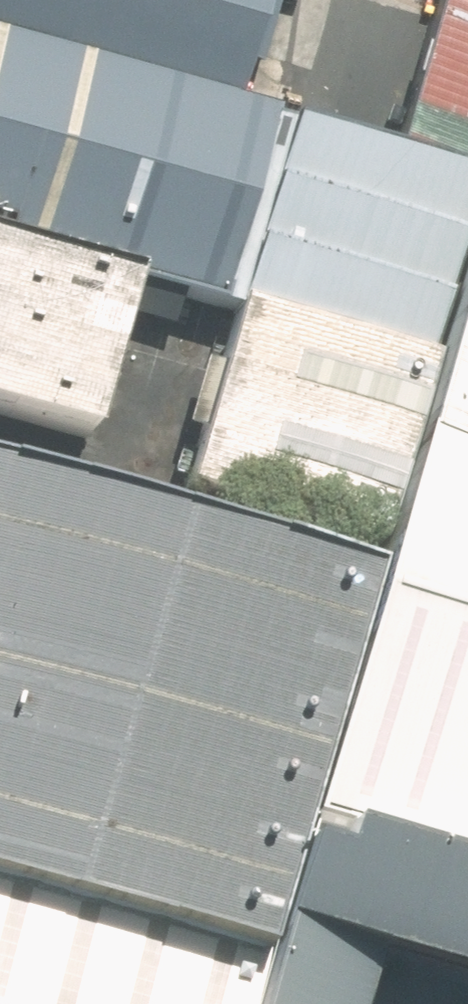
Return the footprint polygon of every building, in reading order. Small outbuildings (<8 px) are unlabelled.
[(278,109),(310,0),(0,0),(0,29),(278,109)] [(467,170),(467,0),(439,0),(395,149),(467,170)] [(221,307),(278,109),(0,29),(0,244),(221,307)] [(294,120),(186,492),(368,545),(398,443),(467,199),(467,170),(395,149),(294,120)] [(398,443),(467,463),(467,199),(398,443)] [(0,244),(0,414),(84,438),(129,281),(0,244)] [(398,443),(368,545),(345,572),(272,809),(467,865),(467,463),(398,443)] [(272,809),(345,572),(0,474),(0,882),(232,946),(272,809)] [(272,809),(232,946),(216,1003),(467,1003),(467,865),(272,809)] [(0,882),(0,1003),(216,1003),(232,946),(0,882)]
